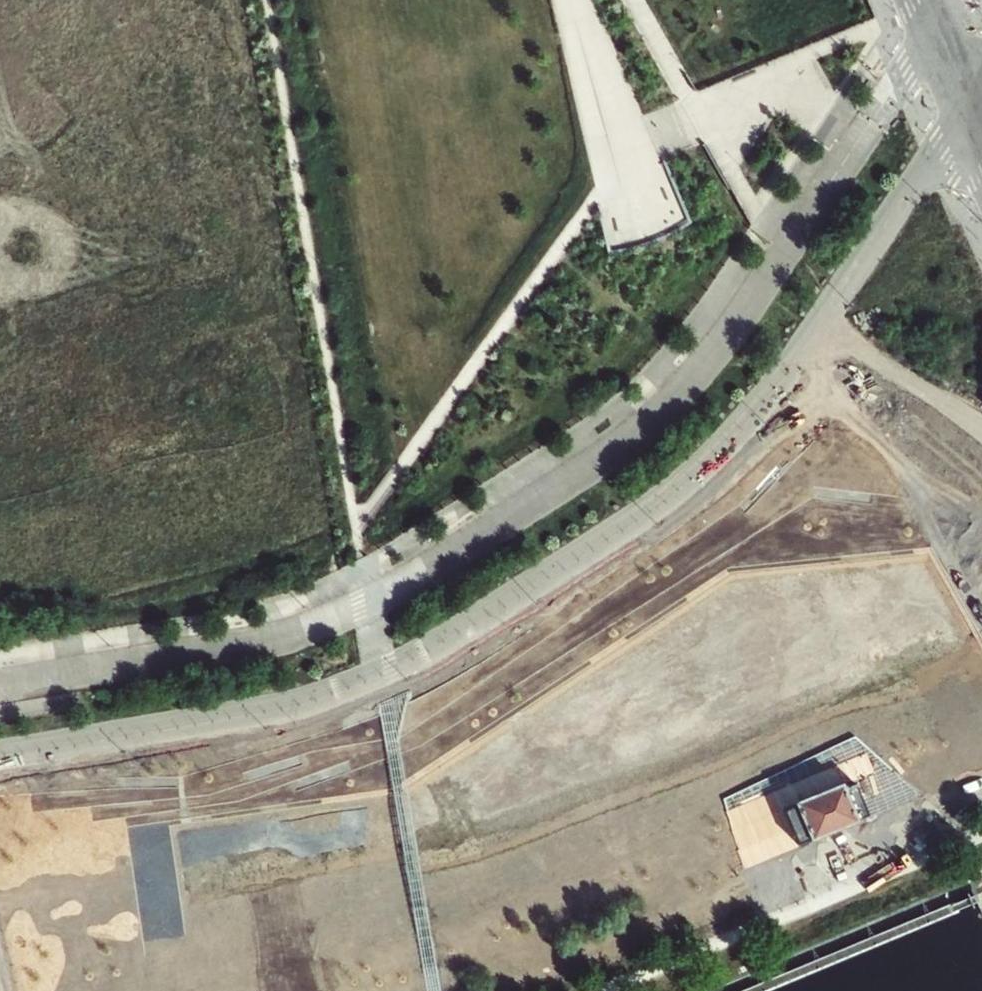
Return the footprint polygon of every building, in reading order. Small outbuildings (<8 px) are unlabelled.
[(616,245),(686,228),(675,185),(643,193),(647,208),(609,217),(616,245)] [(812,840),(859,821),(843,784),(797,802),(812,840)]
